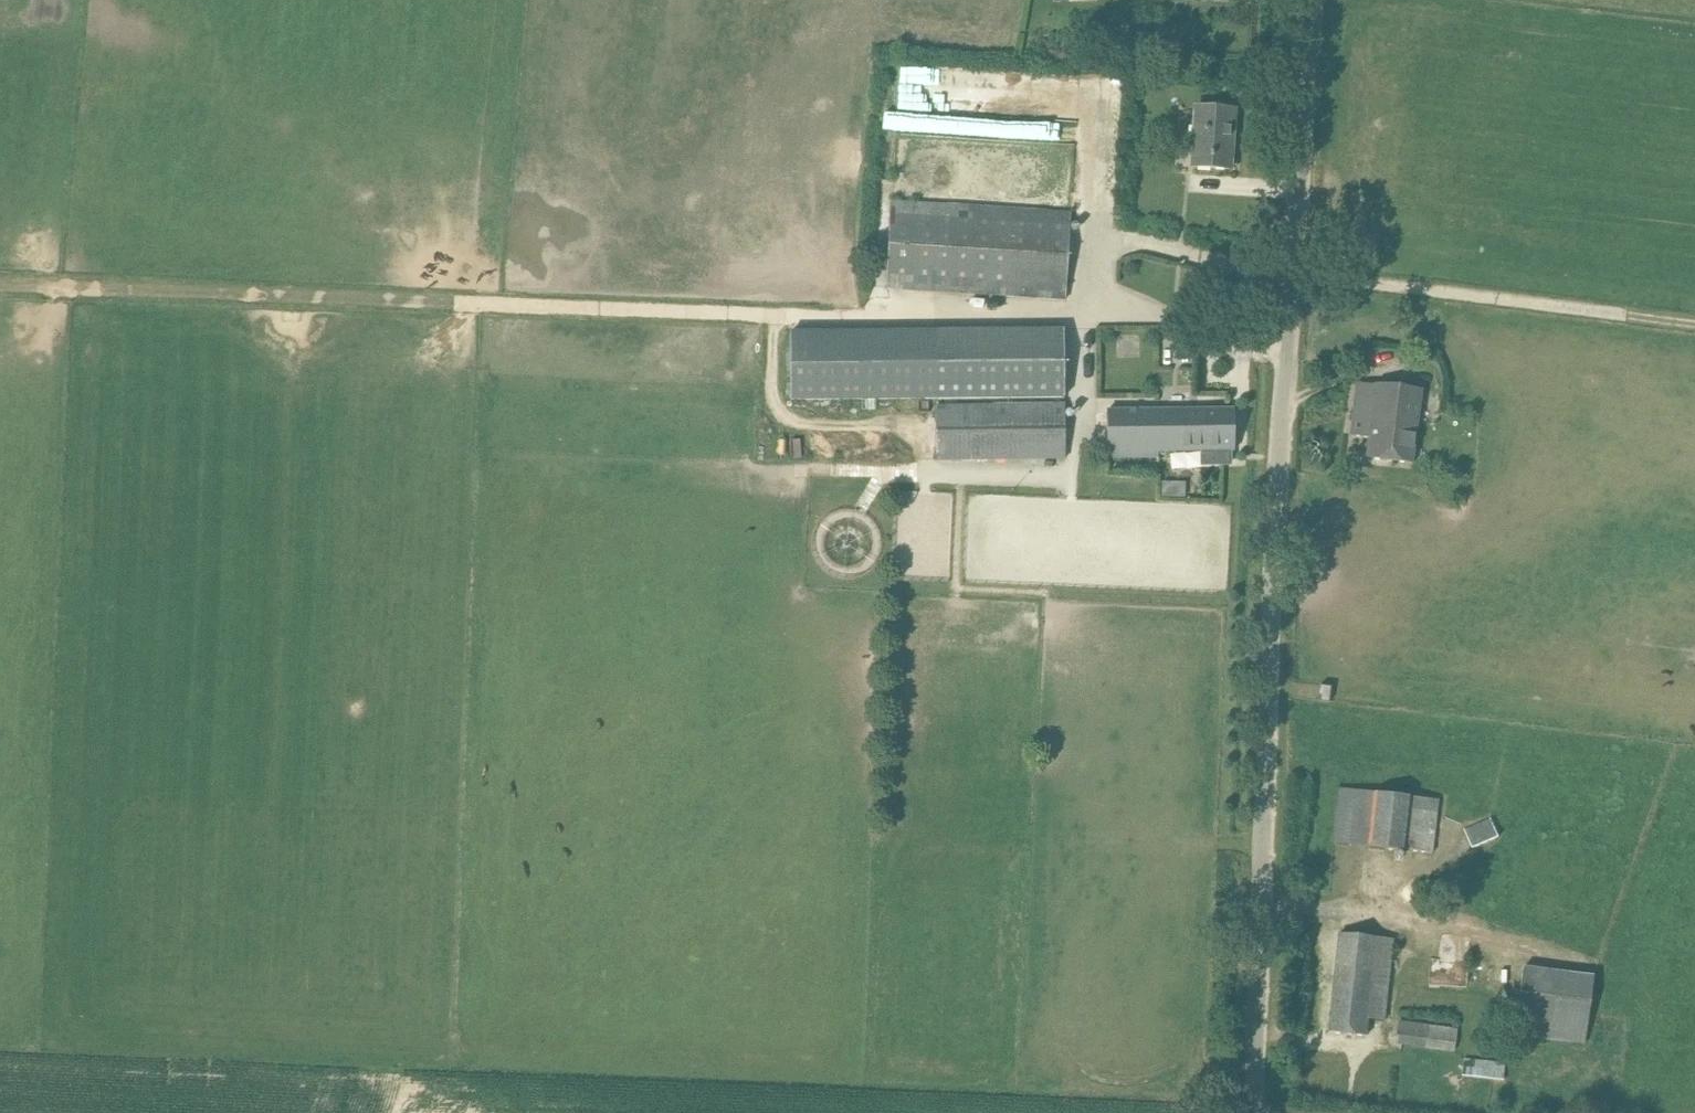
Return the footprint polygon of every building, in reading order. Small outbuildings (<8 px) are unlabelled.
[(1232,109),(1199,107),(1195,168),(1230,169),(1232,137),(1229,137),(1230,128),(1231,128),(1232,109)] [(1072,213),(892,202),(887,288),(1066,299),(1072,213)] [(1064,330),(791,332),(791,399),(1065,396),(1064,330)] [(1376,385),(1357,383),(1351,435),(1369,437),(1367,458),(1417,464),(1424,389),(1376,384),(1376,385)] [(937,405),(937,461),(1066,460),(1066,405),(937,405)] [(1235,427),(1235,409),(1106,412),(1107,458),(1158,457),(1159,451),(1200,450),(1200,464),(1232,464),(1232,450),(1235,450),(1235,432),(1234,432),(1234,427),(1235,427)] [(1320,685),(1319,701),(1330,702),(1332,686),(1320,685)] [(1434,837),(1439,799),(1341,788),(1341,790),(1342,790),(1342,789),(1343,789),(1357,790),(1355,809),(1339,808),(1335,843),(1408,853),(1408,851),(1433,854),(1434,837)] [(1498,836),(1490,818),(1464,828),(1472,847),(1498,836)] [(1394,939),(1340,933),(1329,1033),(1367,1036),(1369,1014),(1384,1016),(1394,939)] [(1585,1043),(1594,977),(1523,968),(1515,1034),(1585,1043)] [(1454,1050),(1457,1029),(1400,1021),(1397,1043),(1454,1050)] [(1463,1076),(1504,1080),(1506,1064),(1465,1059),(1463,1076)]
